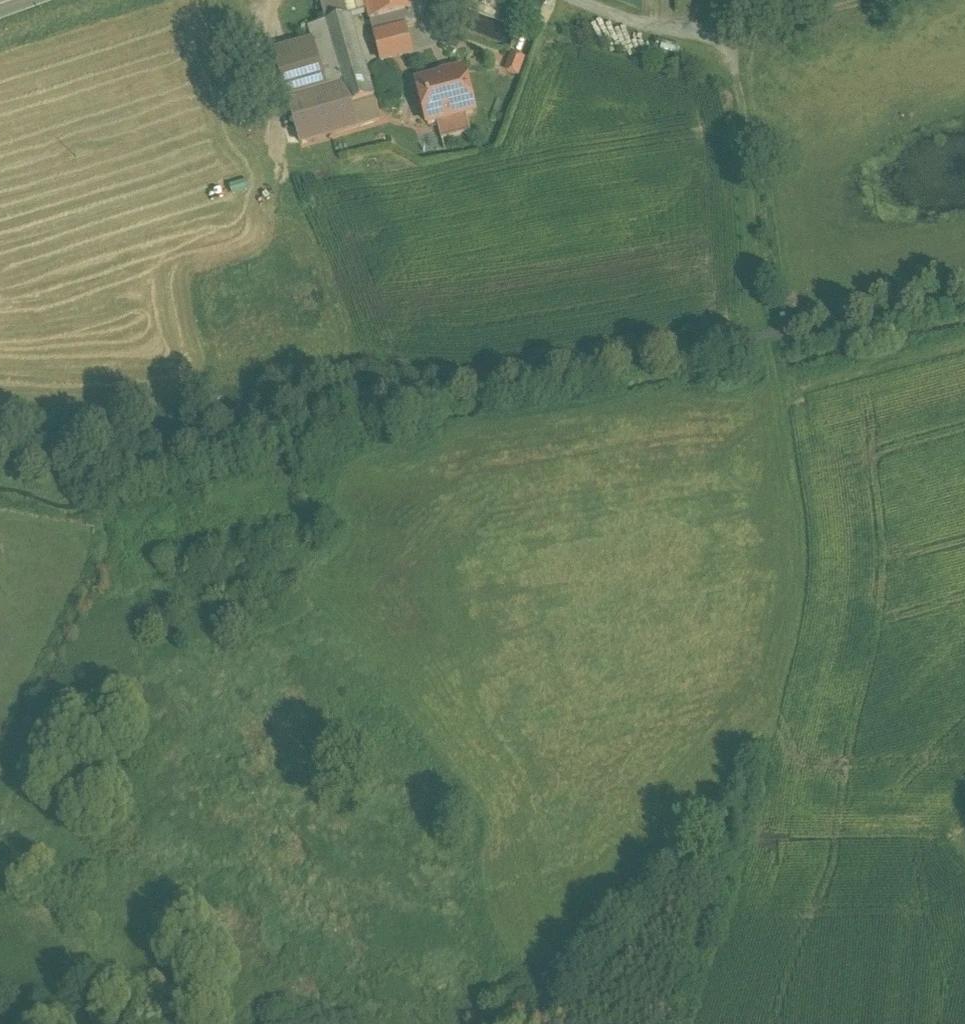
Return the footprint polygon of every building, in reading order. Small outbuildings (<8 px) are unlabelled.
[(321,6),(326,26),(349,19),(343,0),(321,6)] [(375,39),(418,28),(410,0),(365,0),(375,39)] [(326,26),(310,30),(313,43),(274,54),(289,102),(325,91),(337,135),(381,122),(368,77),(367,77),(354,30),(353,30),(350,19),(349,19),(326,26)] [(524,61),(514,57),(508,73),(518,77),(524,61)] [(443,79),(418,85),(424,107),(421,110),(424,122),(428,123),(429,126),(438,124),(467,116),(475,114),(465,73),(457,75),(455,74),(444,76),(443,79)] [(467,116),(438,124),(443,141),(471,133),(467,116)]
